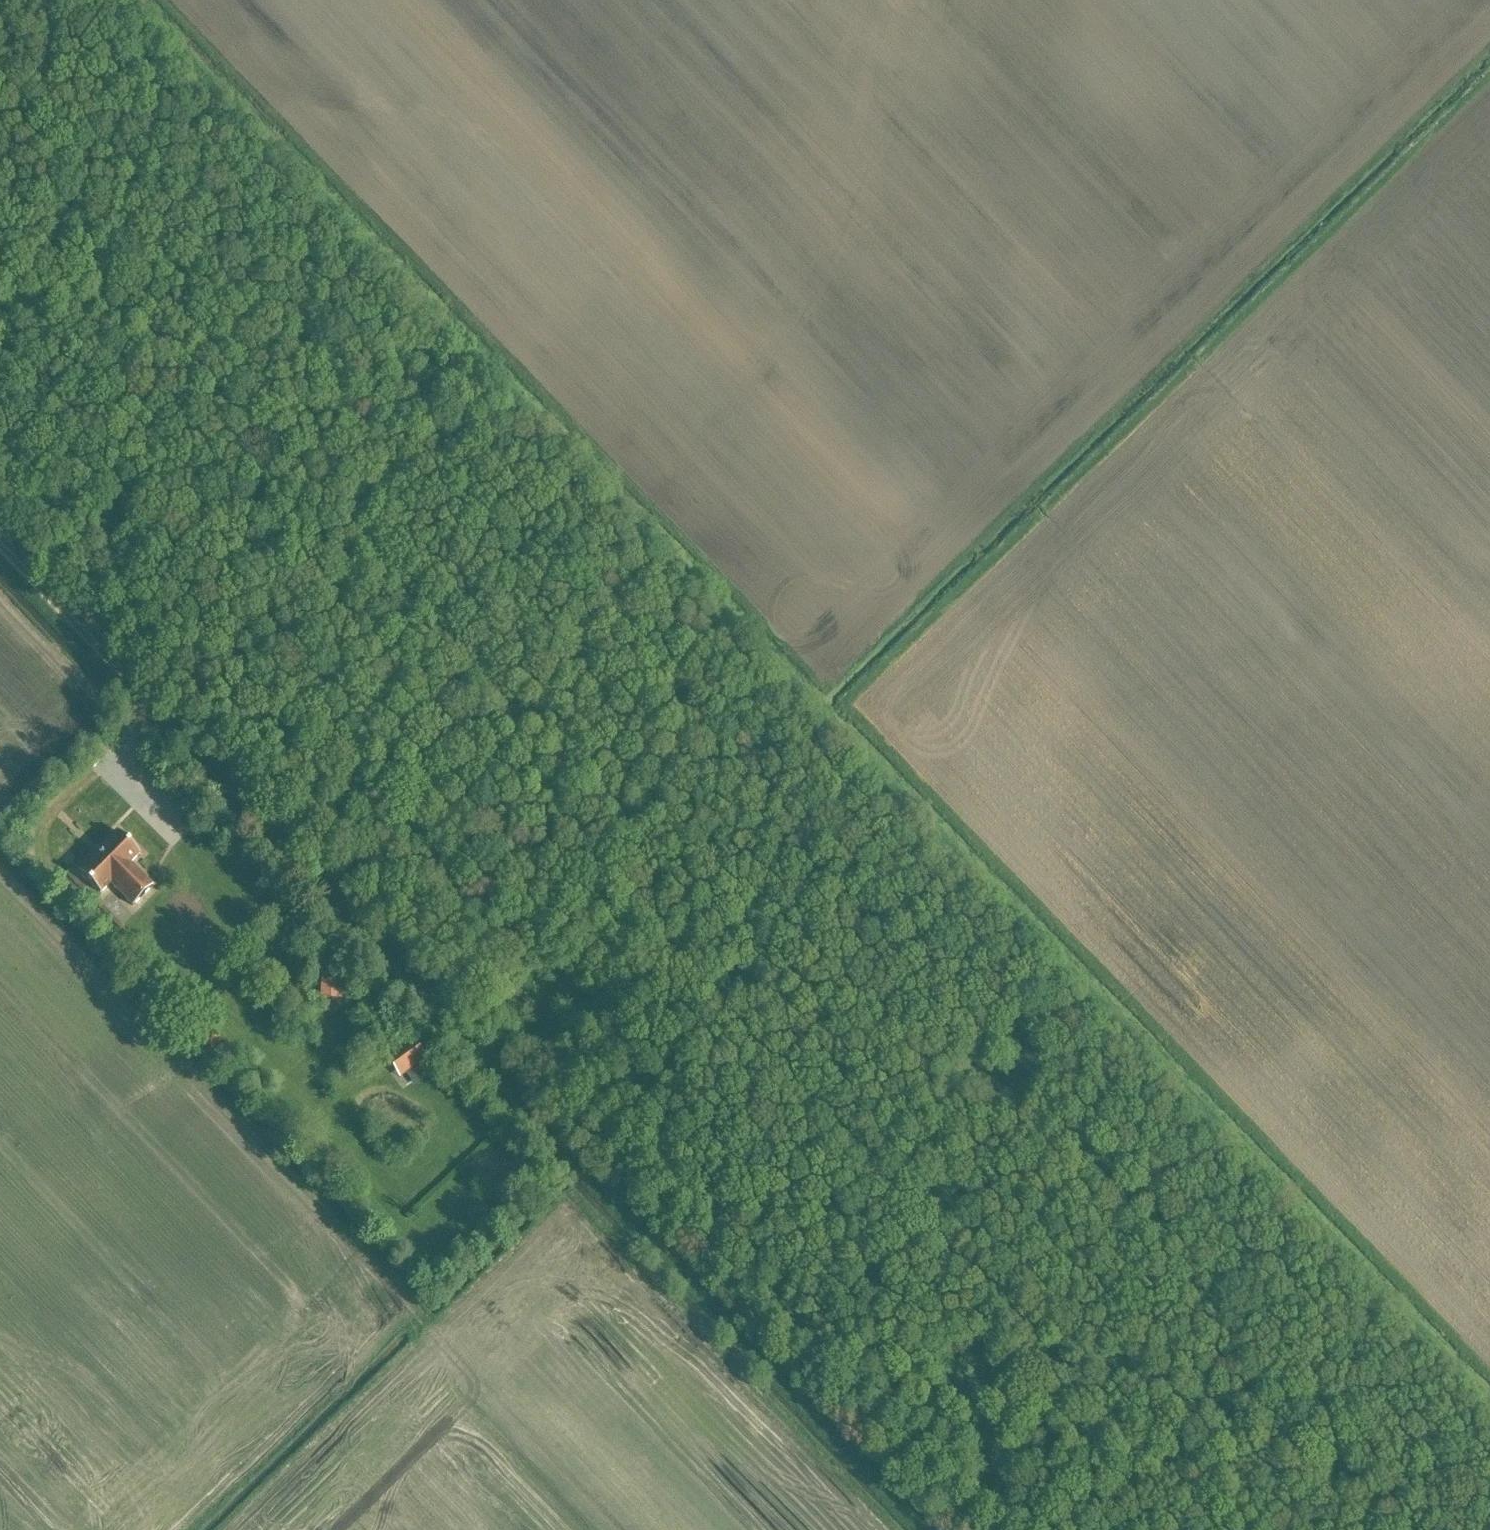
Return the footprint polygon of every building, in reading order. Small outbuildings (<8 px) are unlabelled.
[(99,897),(110,886),(132,908),(152,889),(129,865),(139,856),(117,833),(76,874),(99,897)] [(340,1000),(340,977),(321,976),(321,999),(340,1000)] [(399,1080),(426,1060),(411,1040),(385,1059),(399,1080)]
